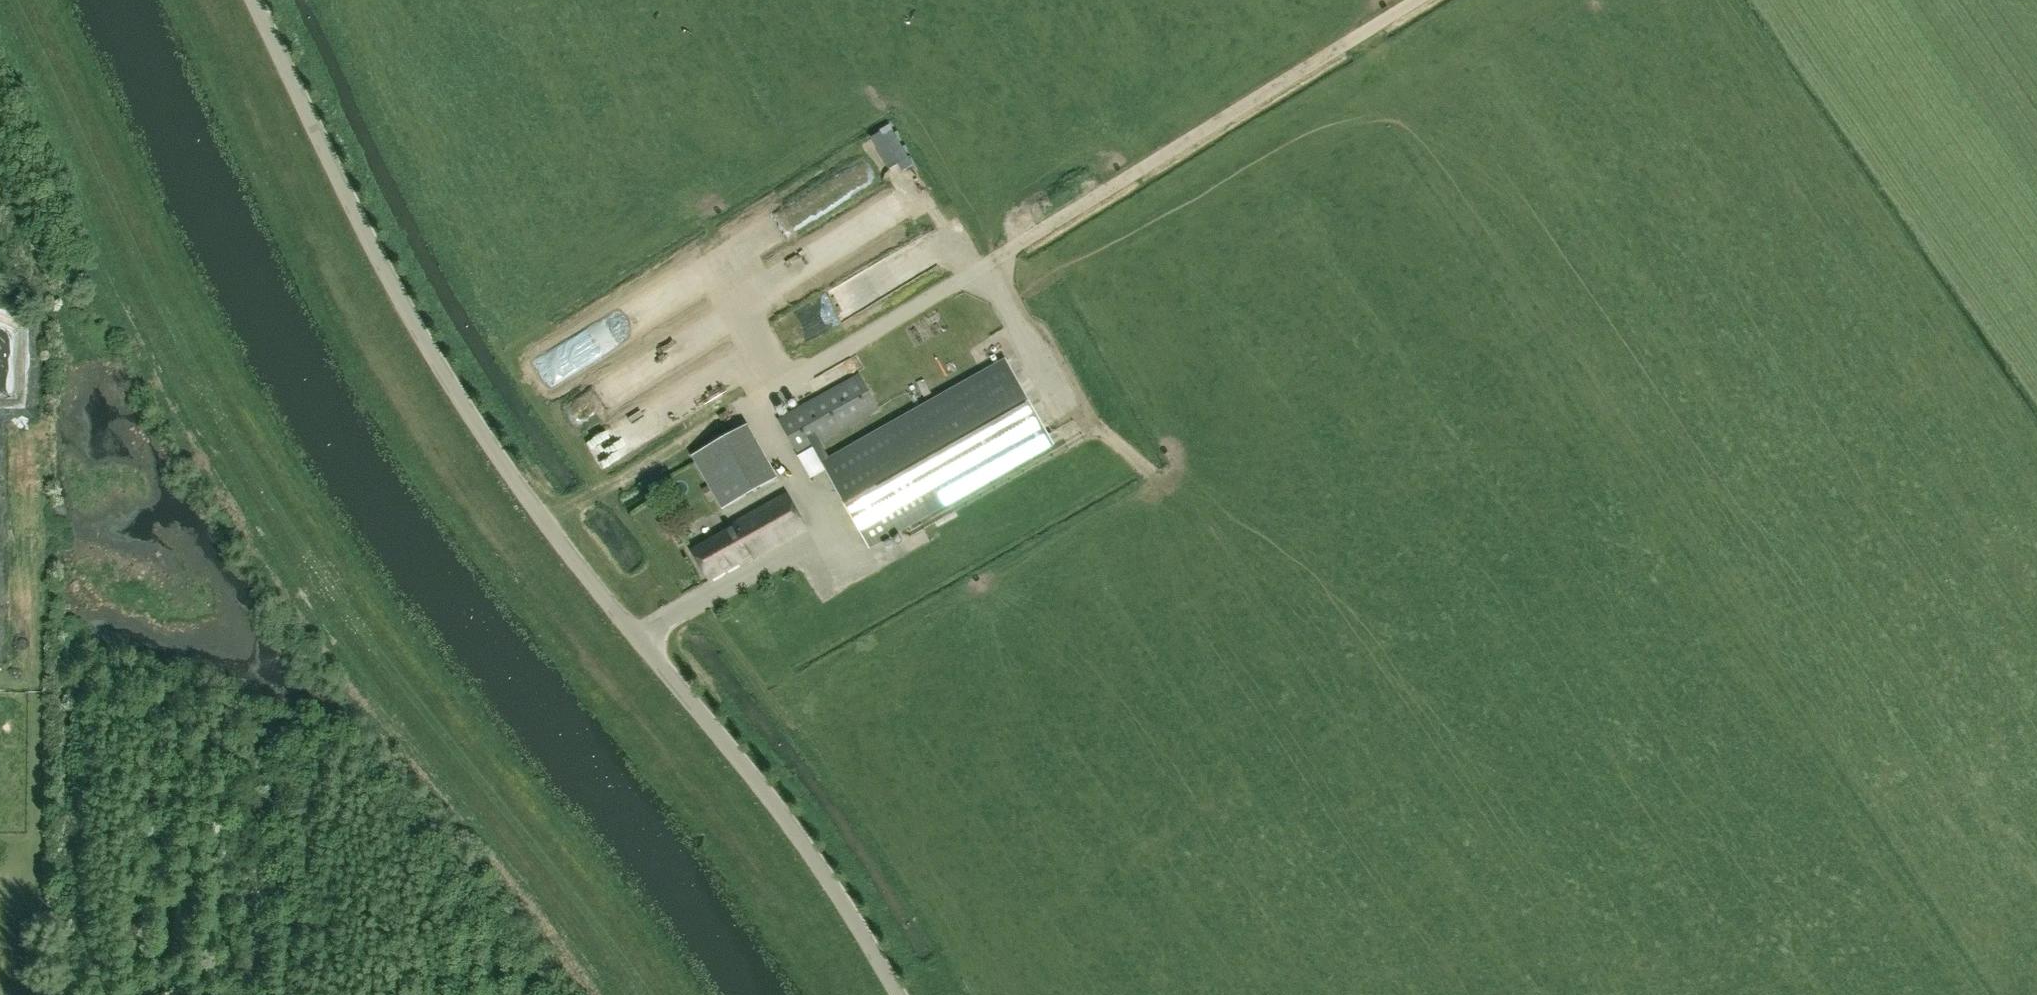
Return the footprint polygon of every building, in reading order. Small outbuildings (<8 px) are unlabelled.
[(826,323),(892,292),(886,280),(878,283),(872,271),(814,299),(826,323)] [(810,307),(786,316),(797,344),(821,335),(810,307)] [(881,412),(879,409),(860,375),(780,419),(799,453),(813,445),(869,547),(1053,444),(1009,364),(832,462),(822,445),(881,412)] [(747,426),(693,455),(723,510),(777,480),(747,426)] [(757,558),(813,527),(794,493),(739,524),(741,528),(700,551),(714,577),(755,554),(757,558)]
